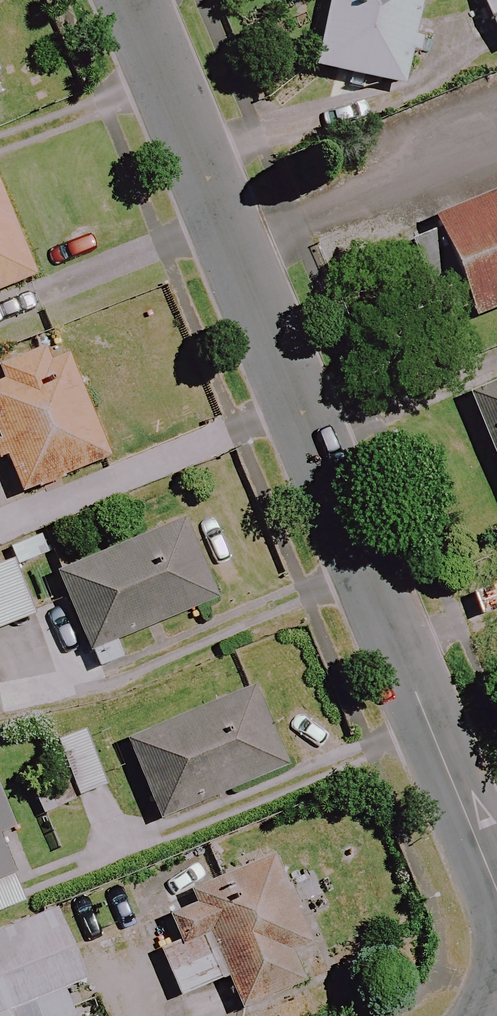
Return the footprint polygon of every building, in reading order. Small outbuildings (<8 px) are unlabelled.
[(313,72),(400,88),(416,0),(327,0),(313,72)] [(496,50),(496,0),(476,0),(496,50)] [(430,222),(470,320),(496,308),(496,194),(430,222)] [(30,279),(0,203),(0,291),(30,279)] [(17,495),(97,462),(49,346),(0,367),(0,377),(2,381),(0,382),(0,454),(17,495)] [(464,397),(496,480),(496,383),(464,397)] [(119,661),(111,643),(211,602),(179,523),(53,575),(93,672),(119,661)] [(27,619),(7,564),(0,566),(0,629),(27,619)] [(123,743),(156,822),(283,769),(250,690),(123,743)] [(19,906),(0,856),(0,913),(19,906)] [(302,941),(268,859),(166,901),(178,931),(152,942),(166,975),(176,1000),(224,980),(236,1010),(300,984),(285,948),(302,941)] [(57,990),(79,981),(50,912),(0,933),(0,1015),(68,1015),(57,990)]
